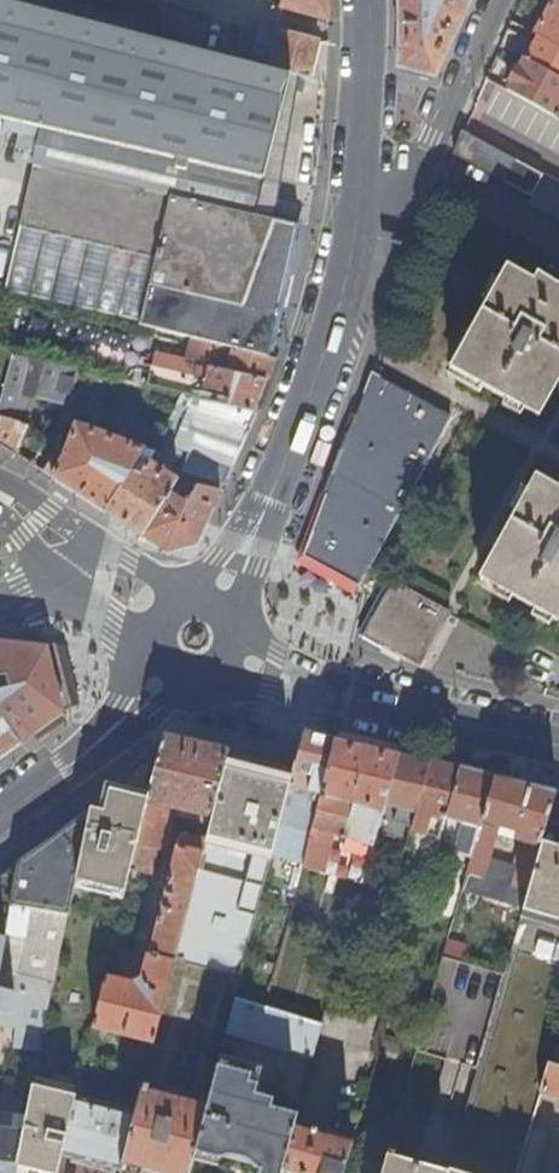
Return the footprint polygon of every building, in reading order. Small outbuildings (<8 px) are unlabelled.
[(121,69),(130,33),(4,0),(0,0),(0,40),(121,69)] [(123,0),(4,0),(130,33),(199,51),(207,22),(123,0)] [(328,20),(328,2),(328,0),(283,0),(281,7),(328,20)] [(470,0),(400,0),(401,29),(399,67),(436,78),(470,0)] [(534,32),(538,35),(558,46),(558,0),(552,0),(534,32)] [(288,73),(308,79),(313,60),(318,40),(266,27),(258,25),(256,33),(239,29),(233,59),(288,73)] [(538,35),(534,42),(509,31),(502,46),(525,59),(558,77),(558,46),(538,35)] [(136,112),(128,141),(264,173),(288,73),(233,59),(199,51),(130,33),(121,69),(0,40),(0,79),(136,112)] [(525,59),(508,90),(555,115),(558,108),(558,77),(525,59)] [(40,126),(134,149),(262,179),(264,173),(128,141),(136,112),(0,79),(0,118),(40,126)] [(254,213),(262,179),(134,149),(40,126),(32,164),(64,171),(253,215),(272,219),(273,218),(254,213)] [(465,131),(455,155),(532,196),(528,204),(558,220),(558,181),(465,131)] [(32,164),(19,226),(155,257),(150,282),(149,285),(279,315),(299,226),(277,221),(277,219),(273,218),(272,219),(253,215),(64,171),(32,164)] [(155,257),(19,226),(13,252),(84,270),(149,285),(150,282),(155,257)] [(5,289),(141,321),(149,285),(84,270),(13,252),(5,289)] [(508,266),(451,368),(540,417),(558,381),(558,286),(551,281),(538,273),(534,281),(508,266)] [(149,285),(141,321),(140,324),(192,338),(269,358),(279,315),(149,285)] [(263,388),(273,359),(269,358),(192,338),(186,362),(208,368),(202,391),(196,390),(194,396),(255,411),(263,388)] [(16,454),(28,426),(21,423),(30,395),(99,411),(108,376),(0,351),(0,444),(16,454)] [(358,585),(452,417),(380,377),(374,373),(349,440),(307,550),(306,554),(321,563),(317,572),(353,592),(358,585)] [(169,439),(167,444),(187,452),(181,472),(185,473),(223,484),(226,478),(239,448),(255,411),(194,396),(182,393),(169,421),(182,425),(175,441),(169,439)] [(167,444),(163,443),(160,449),(168,452),(160,468),(150,461),(155,452),(75,424),(63,455),(58,466),(49,461),(43,471),(92,504),(141,536),(169,490),(176,480),(182,482),(185,473),(181,472),(187,452),(167,444)] [(537,475),(480,577),(552,616),(558,620),(558,487),(537,475)] [(220,491),(196,485),(185,501),(169,490),(141,536),(167,552),(197,544),(199,539),(207,520),(220,491)] [(379,608),(364,635),(421,666),(451,614),(394,582),(379,608)] [(7,675),(10,687),(0,689),(0,757),(28,737),(57,716),(64,711),(47,647),(38,646),(0,641),(0,676),(7,675)] [(316,791),(322,793),(336,738),(329,736),(326,736),(306,731),(303,743),(298,762),(286,806),(292,807),(294,800),(312,805),(316,791)] [(74,886),(124,899),(131,871),(164,737),(137,762),(90,808),(89,811),(74,886)] [(214,818),(230,753),(164,737),(131,871),(153,876),(159,850),(168,852),(178,809),(214,818)] [(302,867),(323,873),(334,833),(342,835),(341,838),(345,839),(346,836),(375,845),(379,831),(402,754),(390,751),(353,742),(336,738),(322,793),(316,815),(311,833),(302,867)] [(286,806),(298,762),(232,748),(230,753),(214,818),(208,839),(207,844),(272,859),(286,806)] [(402,754),(379,831),(409,839),(413,825),(432,761),(421,758),(402,754)] [(432,761),(413,825),(443,834),(444,830),(462,768),(452,766),(432,761)] [(461,837),(479,841),(498,776),(488,774),(462,768),(444,830),(462,834),(461,837)] [(513,886),(530,890),(550,821),(558,791),(532,785),(498,776),(479,841),(469,873),(486,879),(501,826),(511,829),(511,832),(516,839),(525,842),(513,886)] [(74,886),(89,811),(55,835),(19,862),(12,903),(69,913),(74,886)] [(304,812),(299,830),(311,833),(316,815),(304,812)] [(550,821),(530,890),(505,974),(478,1068),(452,1158),(447,1172),(518,1172),(541,1094),(550,1064),(558,1037),(558,1036),(558,824),(550,821)] [(311,833),(299,830),(286,826),(274,868),(300,876),(302,867),(311,833)] [(207,844),(208,839),(185,833),(181,847),(178,846),(143,981),(134,985),(106,978),(93,1028),(155,1043),(176,962),(207,844)] [(19,862),(0,875),(0,974),(1,969),(12,903),(19,862)] [(69,913),(12,903),(1,969),(54,980),(69,913)] [(505,974),(445,956),(418,1051),(478,1068),(505,974)] [(240,979),(176,962),(155,1043),(146,1078),(137,1112),(125,1164),(144,1169),(143,1172),(191,1172),(197,1150),(221,1056),(227,1031),(236,997),(240,979)] [(1,969),(0,974),(0,990),(50,1000),(54,980),(1,969)] [(44,1031),(50,1000),(0,990),(0,1026),(44,1031)] [(313,1059),(323,1024),(236,997),(227,1031),(313,1059)] [(295,1127),(298,1114),(254,1102),(262,1068),(221,1056),(197,1150),(263,1168),(261,1172),(282,1172),(295,1127)] [(550,1064),(541,1094),(558,1099),(558,1066),(550,1064)] [(56,1172),(57,1172),(62,1154),(77,1095),(33,1084),(24,1129),(17,1163),(56,1172)] [(62,1154),(123,1170),(125,1164),(137,1112),(77,1095),(62,1154)] [(17,1163),(24,1129),(0,1126),(0,1172),(15,1172),(17,1163)] [(351,1152),(355,1139),(315,1127),(313,1132),(295,1127),(282,1172),(345,1172),(351,1152)] [(388,1154),(385,1163),(383,1172),(447,1172),(388,1154)]
